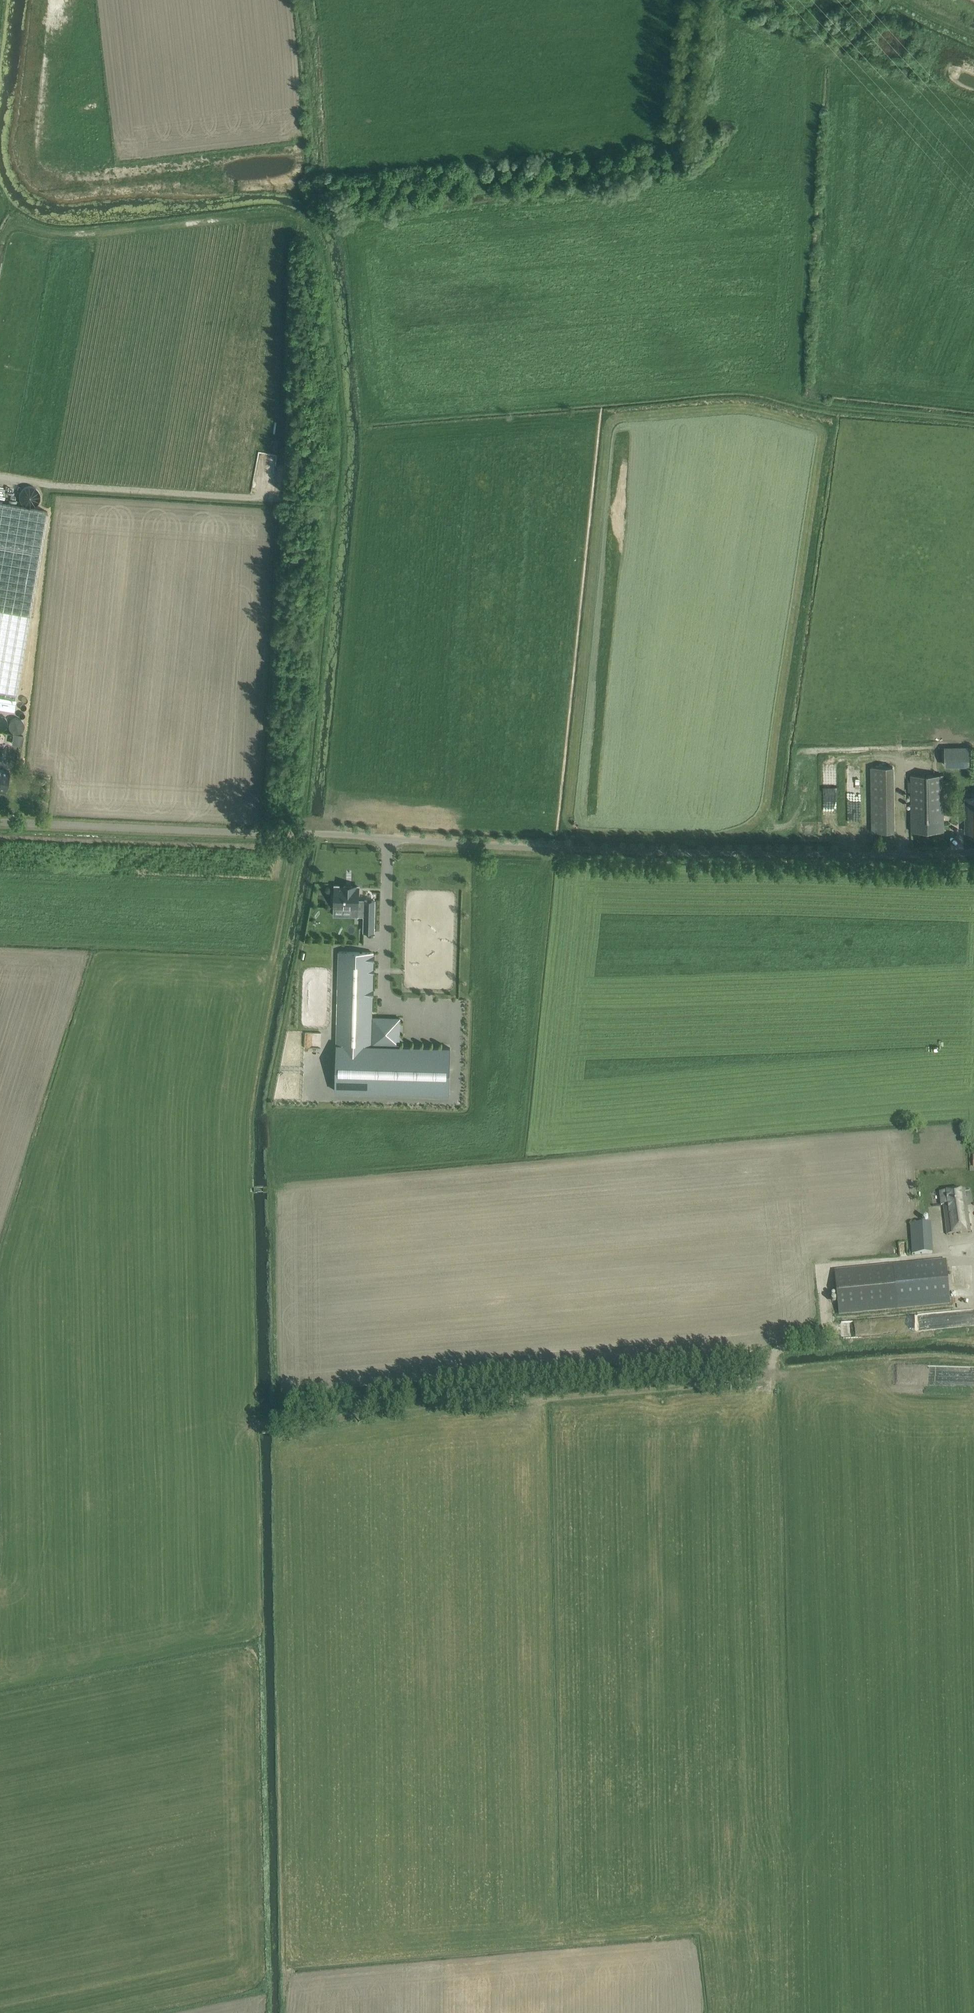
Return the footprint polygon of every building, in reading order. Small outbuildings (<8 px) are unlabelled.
[(21,488),(20,503),(39,503),(39,488),(21,488)] [(14,709),(48,512),(0,504),(0,707),(14,709)] [(11,732),(24,732),(23,718),(10,719),(11,732)] [(24,734),(14,734),(13,744),(23,744),(24,734)] [(968,746),(944,746),(944,763),(968,763),(968,746)] [(872,832),(893,832),(893,766),(871,767),(872,832)] [(9,771),(0,769),(0,789),(6,790),(9,771)] [(911,831),(943,831),(942,774),(911,775),(911,831)] [(965,798),(965,831),(973,831),(973,798),(965,798)] [(332,893),(332,903),(334,903),(334,907),(358,907),(357,916),(358,916),(364,916),(364,905),(364,901),(358,900),(359,888),(359,887),(358,887),(358,888),(352,888),(352,886),(346,886),(335,886),(334,893),(332,893)] [(364,925),(364,931),(374,931),(374,925),(374,905),(374,901),(364,900),(364,901),(364,905),(364,916),(364,917),(364,925)] [(400,1018),(371,1017),(373,952),(339,951),(335,1090),(449,1093),(450,1048),(399,1046),(400,1018)] [(321,1046),(321,1031),(306,1031),(305,1045),(321,1046)] [(955,1190),(940,1192),(941,1206),(944,1206),(948,1235),(960,1234),(970,1232),(965,1189),(955,1190)] [(911,1223),(913,1253),(934,1252),(932,1222),(911,1223)] [(834,1271),(838,1315),(950,1304),(946,1260),(834,1271)]
